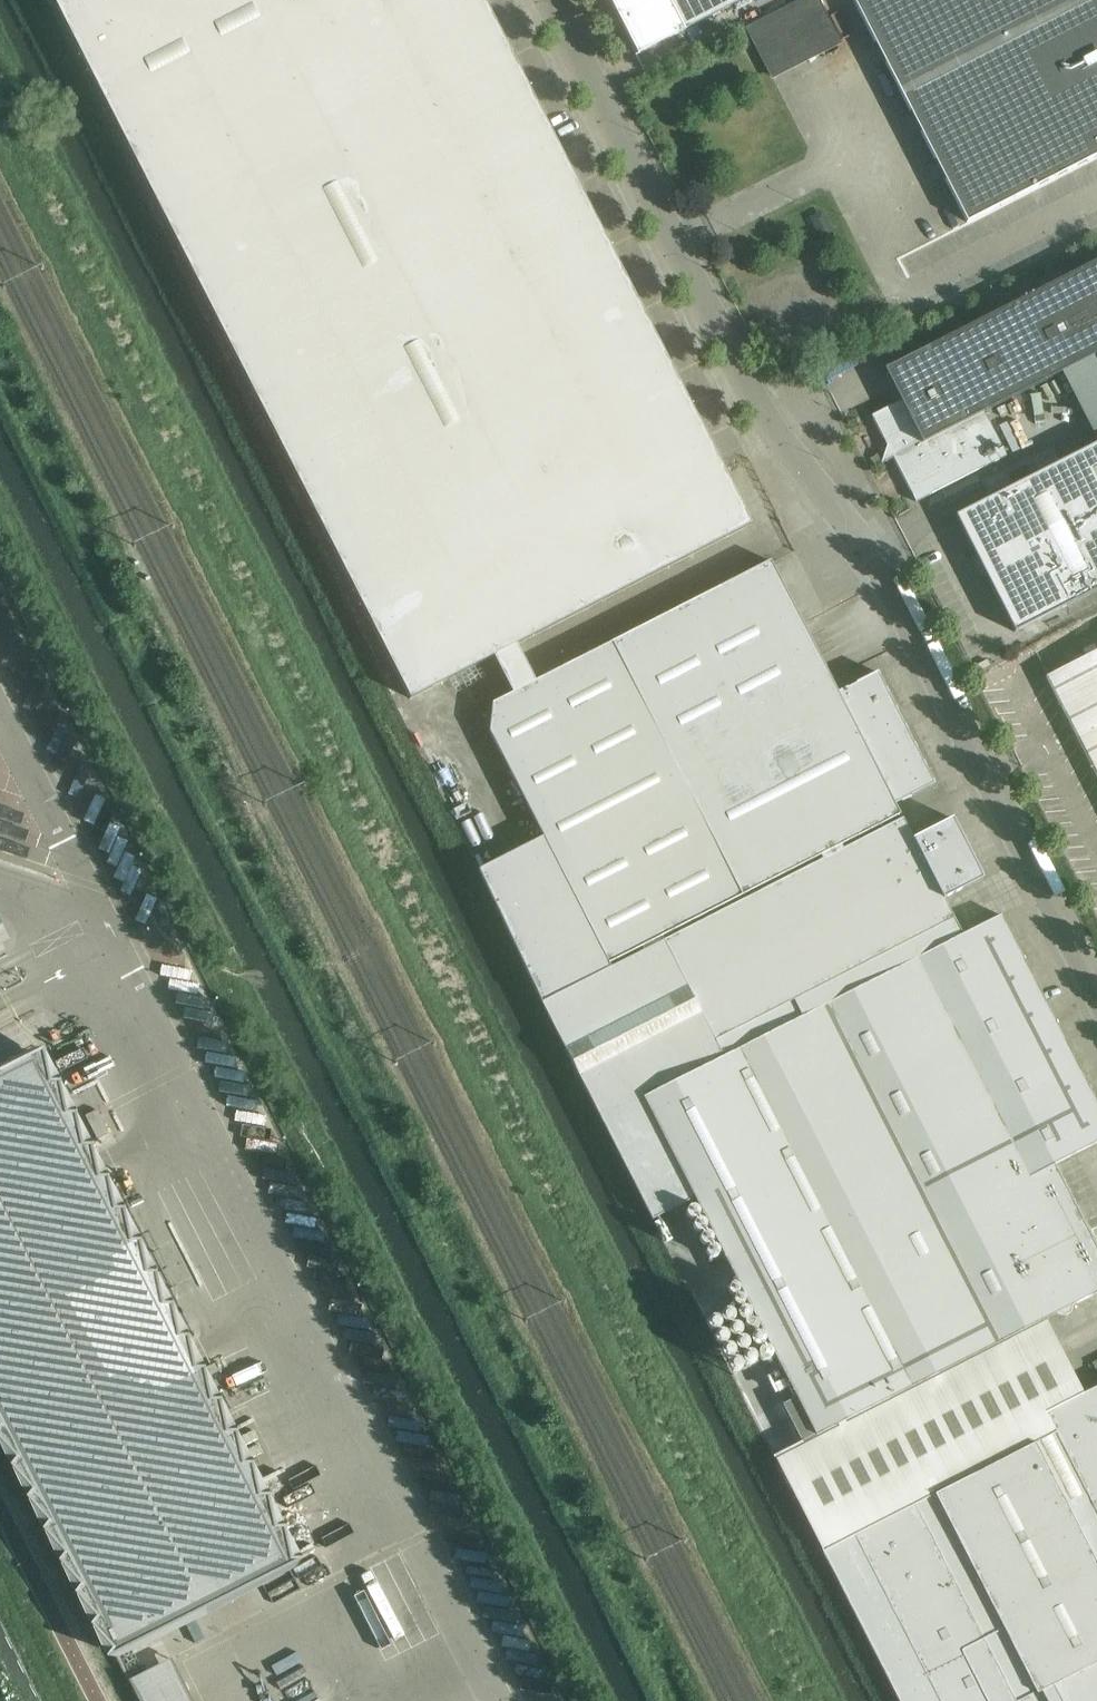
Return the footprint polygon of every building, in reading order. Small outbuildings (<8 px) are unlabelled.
[(54,2),(410,698),(494,655),(507,680),(513,692),(535,681),(529,668),(518,643),(751,524),(723,469),(484,0),(58,0),(54,2)] [(637,53),(684,30),(669,0),(610,0),(637,53)] [(684,30),(742,0),(669,0),(684,30)] [(966,222),(1096,155),(1096,0),(853,0),(966,222)] [(781,11),(748,28),(772,76),(805,59),(781,11)] [(885,368),(900,400),(871,415),(887,446),(891,443),(897,454),(892,456),(915,502),(1006,455),(984,411),(1096,353),(1096,260),(885,368)] [(954,515),(1014,631),(1096,589),(1096,442),(954,515)] [(1046,676),(1096,777),(1096,650),(1046,676)] [(0,1070),(0,1432),(113,1656),(119,1653),(158,1633),(175,1624),(174,1622),(172,1622),(131,1540),(253,1478),(38,1051),(0,1070)]
